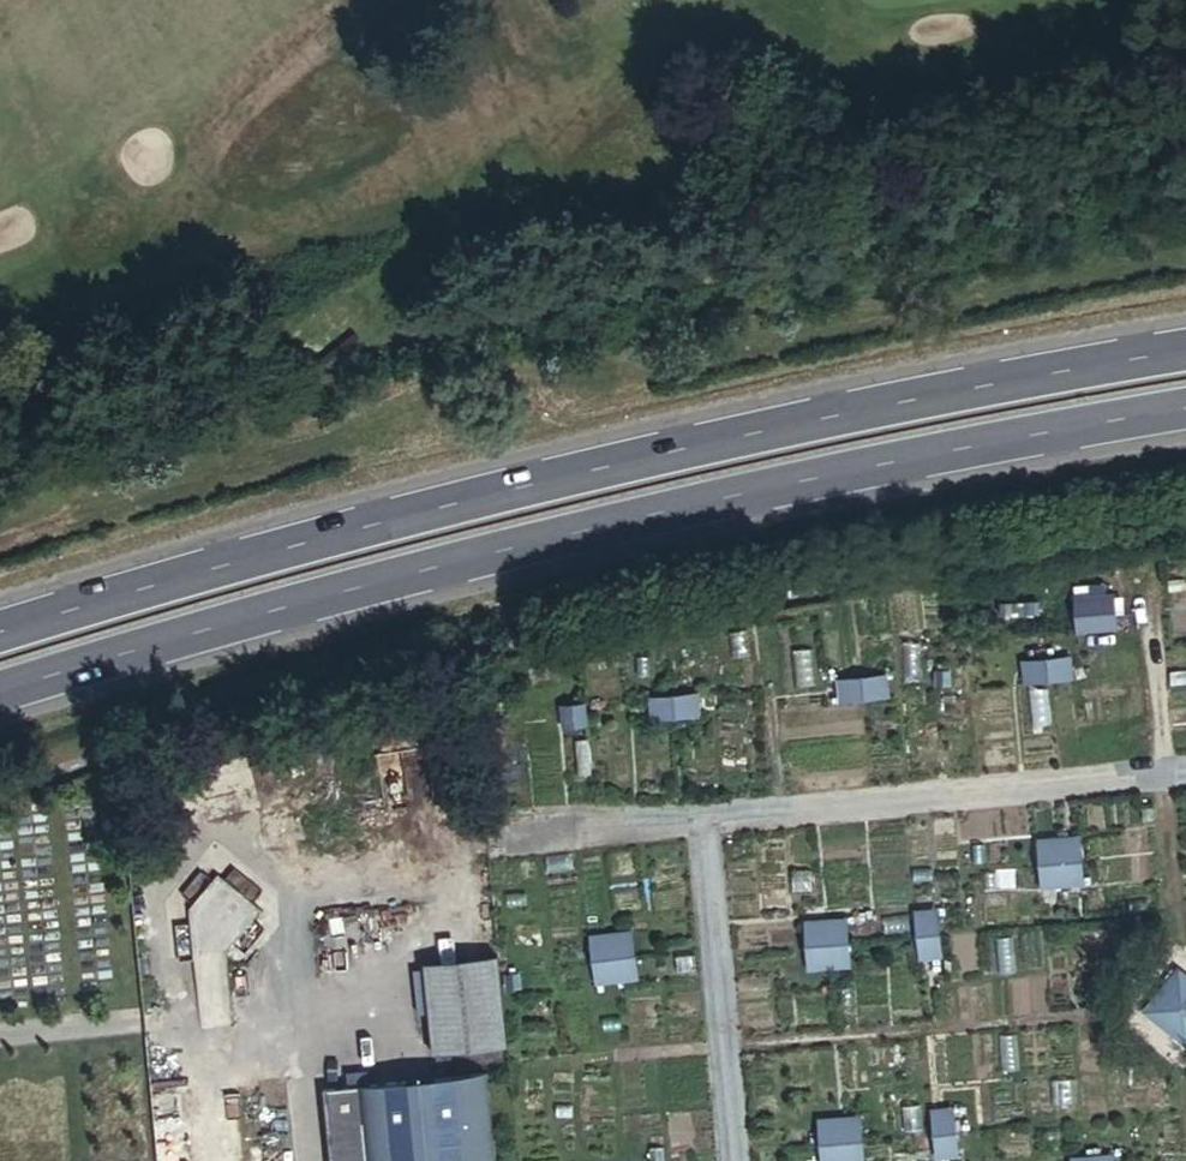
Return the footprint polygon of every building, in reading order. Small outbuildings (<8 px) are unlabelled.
[(1074,599),(1074,635),(1119,635),(1118,598),(1074,599)] [(1074,653),(1027,659),(1030,681),(1077,675),(1074,653)] [(889,674),(840,679),(842,700),(892,695),(889,674)] [(701,691),(651,696),(654,716),(703,711),(701,691)] [(589,703),(565,706),(568,727),(592,724),(589,703)] [(1083,835),(1040,839),(1045,886),(1088,882),(1083,835)] [(942,907),(918,909),(923,958),(947,956),(942,907)] [(849,916),(806,920),(810,969),(854,965),(849,916)] [(635,931),(591,936),(597,987),(639,984),(635,931)] [(486,964),(414,971),(422,1062),(495,1055),(486,964)] [(1180,965),(1146,1010),(1185,1040),(1185,969),(1180,965)] [(202,1005),(204,1026),(229,1024),(228,1004),(202,1005)] [(336,1081),(337,1095),(359,1093),(357,1079),(336,1081)] [(312,1098),(318,1160),(492,1160),(484,1080),(359,1093),(337,1095),(312,1098)] [(958,1106),(935,1108),(940,1157),(963,1154),(958,1106)] [(823,1117),(827,1160),(869,1160),(866,1113),(823,1117)] [(1074,1155),(1075,1160),(1118,1160),(1117,1150),(1074,1155)]
